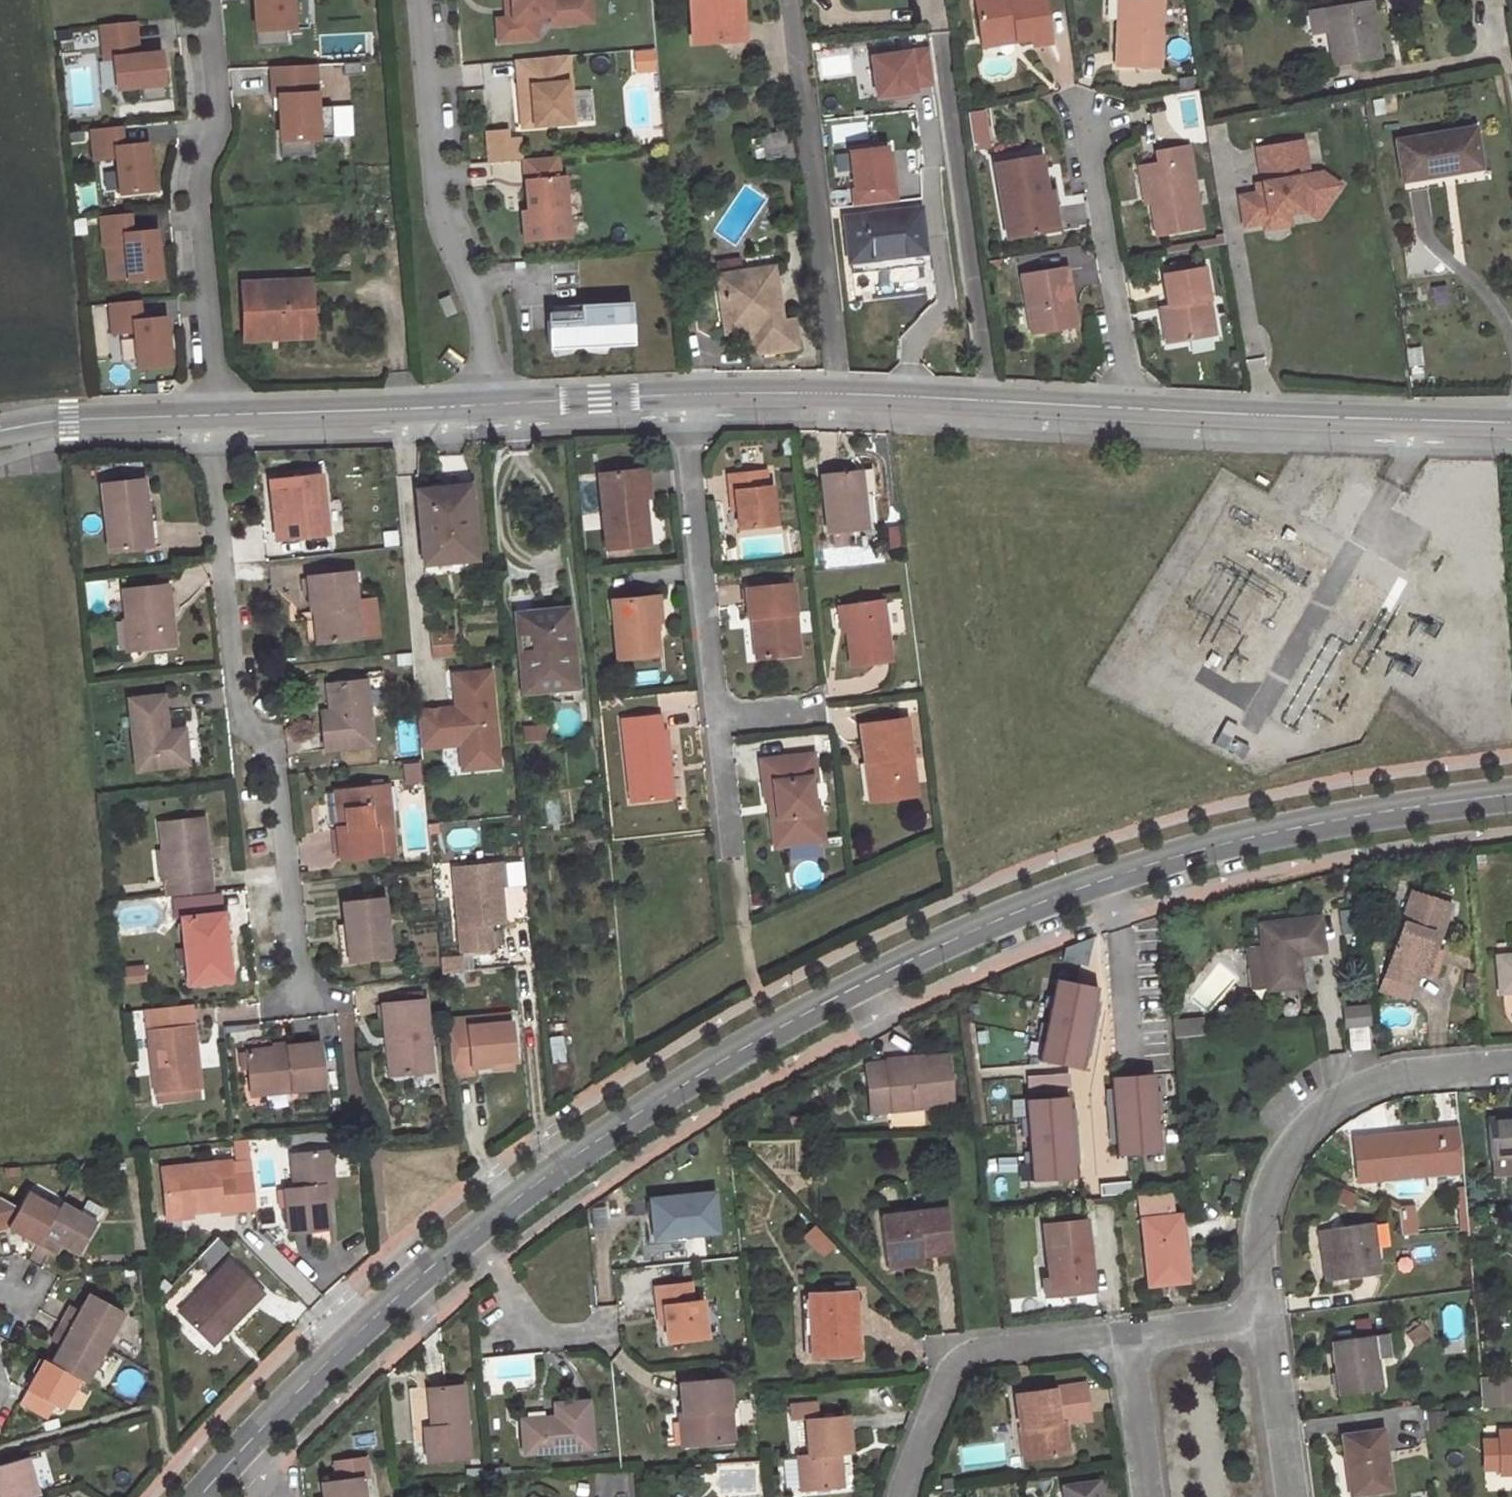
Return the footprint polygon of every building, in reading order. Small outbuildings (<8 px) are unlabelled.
[(254,31),(299,31),(297,0),(252,0),(254,31)] [(506,18),(502,19),(503,41),(535,38),(533,17),(549,15),(550,25),(573,23),(578,16),(577,0),(504,0),(506,18)] [(577,0),(578,16),(573,23),(591,21),(589,0),(577,0)] [(729,1),(735,0),(689,0),(692,43),(731,40),(731,37),(729,1)] [(741,0),(740,0),(735,0),(729,1),(731,37),(742,37),(741,0)] [(1015,35),(1016,42),(1031,39),(1048,37),(1042,0),(1014,0),(1010,1),(1010,0),(975,0),(974,0),(980,40),(1015,35)] [(1113,64),(1158,66),(1159,0),(1114,0),(1113,64)] [(1377,57),(1368,1),(1324,9),(1333,64),(1377,57)] [(142,22),(101,26),(103,61),(112,61),(116,92),(166,87),(161,50),(145,51),(142,22)] [(981,47),(1016,42),(1015,35),(980,40),(981,47)] [(1032,48),(1049,45),(1048,37),(1031,39),(1032,48)] [(933,83),(929,48),(871,56),(876,96),(915,91),(914,86),(933,83)] [(573,122),(567,55),(515,60),(517,78),(521,78),(525,127),(573,122)] [(316,66),(269,69),(269,92),(275,92),(280,142),(321,140),(316,66)] [(1175,112),(1201,108),(1198,89),(1172,93),(1175,112)] [(986,146),(983,110),(969,111),(972,147),(986,146)] [(125,130),(91,132),(93,163),(114,159),(122,196),(155,194),(147,143),(125,145),(125,130)] [(518,130),(484,132),(486,161),(520,159),(518,130)] [(1478,167),(1472,130),(1397,142),(1402,179),(1478,167)] [(792,156),(788,131),(775,133),(779,158),(792,156)] [(765,145),(767,160),(779,158),(775,133),(763,135),(765,145)] [(763,135),(755,137),(756,147),(765,145),(763,135)] [(1301,210),(1300,207),(1300,204),(1308,203),(1319,211),(1338,185),(1320,172),(1307,174),(1301,140),(1255,148),(1261,182),(1263,192),(1256,193),(1238,196),(1243,225),(1263,222),(1267,216),(1301,210)] [(1144,166),(1149,194),(1155,235),(1200,228),(1186,146),(1167,149),(1169,161),(1156,163),(1144,166)] [(847,150),(852,206),(893,202),(891,185),(887,185),(883,147),(847,150)] [(1156,163),(1169,161),(1167,149),(1154,151),(1156,163)] [(1037,152),(993,161),(1006,235),(1045,228),(1039,195),(1045,194),(1037,152)] [(570,238),(564,176),(559,176),(557,156),(523,159),(528,210),(522,211),(524,242),(570,238)] [(1136,167),(1141,196),(1149,194),(1144,166),(1143,166),(1136,167)] [(1261,182),(1254,183),(1256,193),(1263,192),(1261,182)] [(1056,226),(1051,193),(1045,194),(1039,195),(1045,228),(1056,226)] [(1300,207),(1315,217),(1319,211),(1308,203),(1300,204),(1300,207)] [(923,250),(918,209),(845,218),(850,259),(923,250)] [(135,215),(101,217),(102,248),(124,247),(128,281),(164,280),(156,229),(135,231),(135,215)] [(772,274),(771,267),(742,271),(743,278),(772,274)] [(1162,275),(1174,340),(1214,333),(1202,267),(1162,275)] [(1064,269),(1021,277),(1026,306),(1031,335),(1074,328),(1064,269)] [(742,271),(716,276),(720,300),(725,299),(729,330),(748,328),(751,351),(794,345),(790,319),(779,321),(772,274),(743,278),(742,271)] [(312,336),(309,280),(242,284),(243,328),(277,326),(278,339),(312,336)] [(454,317),(447,299),(437,303),(444,321),(454,317)] [(720,300),(724,331),(729,330),(725,299),(720,300)] [(143,300),(108,302),(109,333),(132,332),(137,367),(172,366),(167,317),(143,320),(143,300)] [(630,306),(548,309),(550,348),(632,344),(630,306)] [(597,466),(606,540),(647,536),(644,508),(650,508),(644,461),(597,466)] [(738,507),(741,527),(779,522),(774,481),(766,481),(764,466),(728,470),(730,486),(735,486),(738,507)] [(825,474),(832,535),(875,530),(870,491),(866,492),(863,469),(825,474)] [(277,481),(284,540),(328,534),(321,475),(277,481)] [(102,483),(109,550),(146,547),(145,542),(157,541),(153,501),(146,501),(144,479),(102,483)] [(471,500),(470,484),(444,487),(445,502),(471,500)] [(418,490),(424,562),(476,558),(471,500),(445,502),(444,487),(418,490)] [(309,579),(316,640),(378,634),(374,597),(355,599),(352,574),(309,579)] [(132,617),(135,647),(173,643),(167,585),(122,589),(125,618),(132,617)] [(802,655),(794,585),(748,590),(752,622),(755,622),(763,621),(767,658),(802,655)] [(613,598),(620,652),(660,647),(654,593),(613,598)] [(846,604),(854,663),(892,658),(888,631),(902,629),(898,599),(846,604)] [(521,652),(525,691),(563,687),(560,650),(573,649),(569,608),(530,612),(534,651),(521,652)] [(530,612),(516,614),(521,652),(534,651),(530,612)] [(755,622),(759,658),(767,658),(763,621),(755,622)] [(453,656),(451,632),(430,634),(433,658),(453,656)] [(563,687),(576,686),(573,649),(560,650),(563,687)] [(322,711),(327,747),(373,743),(366,679),(329,683),(332,710),(322,711)] [(498,763),(490,679),(454,682),(457,715),(450,716),(449,709),(418,712),(421,748),(460,744),(462,767),(498,763)] [(134,698),(142,767),(191,763),(187,731),(171,732),(167,695),(134,698)] [(624,718),(632,796),(674,792),(670,761),(665,761),(661,725),(659,714),(624,718)] [(909,720),(862,726),(867,763),(875,762),(879,800),(919,794),(909,720)] [(670,761),(666,724),(661,725),(665,761),(670,761)] [(819,812),(814,777),(819,776),(816,754),(764,761),(768,799),(777,798),(783,844),(826,839),(823,812),(819,812)] [(867,763),(871,801),(879,800),(875,762),(867,763)] [(499,773),(498,763),(462,767),(463,777),(499,773)] [(339,829),(342,859),(395,853),(388,786),(345,791),(350,828),(339,829)] [(783,844),(777,798),(768,799),(773,845),(783,844)] [(206,818),(165,822),(171,894),(213,890),(206,818)] [(453,868),(461,952),(493,949),(490,924),(505,923),(499,863),(453,868)] [(1411,890),(1378,991),(1386,994),(1392,978),(1410,984),(1415,986),(1419,974),(1433,979),(1442,951),(1435,948),(1429,946),(1433,934),(1439,936),(1451,902),(1411,890)] [(338,924),(341,961),(390,957),(384,897),(344,901),(345,923),(338,924)] [(232,942),(230,910),(222,911),(224,943),(232,942)] [(222,911),(186,913),(192,980),(235,977),(232,942),(224,943),(222,911)] [(1260,924),(1268,989),(1302,985),(1298,955),(1323,951),(1319,916),(1260,924)] [(1435,948),(1439,936),(1433,934),(1429,946),(1435,948)] [(1500,991),(1511,990),(1511,955),(1496,957),(1500,991)] [(1059,978),(1043,1059),(1079,1066),(1095,985),(1059,978)] [(1386,994),(1405,1000),(1410,984),(1392,978),(1386,994)] [(397,1074),(434,1070),(426,998),(383,1002),(386,1038),(394,1036),(397,1074)] [(150,1006),(159,1090),(203,1086),(195,1002),(150,1006)] [(1344,1024),(1368,1023),(1367,1004),(1343,1006),(1344,1024)] [(510,1012),(468,1017),(468,1018),(469,1026),(511,1020),(510,1012)] [(468,1018),(448,1020),(453,1077),(473,1075),(472,1065),(492,1062),(515,1059),(511,1020),(469,1026),(468,1018)] [(1347,1028),(1349,1051),(1368,1049),(1366,1026),(1347,1028)] [(386,1038),(389,1074),(397,1074),(394,1036),(386,1038)] [(322,1041),(250,1047),(253,1082),(290,1078),(291,1085),(325,1081),(322,1041)] [(890,1109),(952,1102),(946,1055),(905,1059),(904,1056),(886,1059),(867,1060),(873,1110),(890,1109)] [(515,1059),(492,1062),(493,1071),(516,1068),(515,1059)] [(1112,1076),(1118,1153),(1158,1150),(1152,1073),(1112,1076)] [(253,1082),(254,1089),(291,1085),(290,1078),(253,1082)] [(1066,1095),(1029,1097),(1035,1177),(1071,1174),(1066,1095)] [(1490,1157),(1511,1155),(1511,1115),(1487,1116),(1490,1157)] [(1376,1178),(1441,1172),(1437,1131),(1390,1136),(1390,1129),(1371,1131),(1372,1138),(1360,1139),(1363,1170),(1375,1168),(1376,1178)] [(249,1137),(239,1138),(241,1158),(251,1157),(249,1137)] [(284,1189),(288,1231),(327,1226),(324,1198),(322,1178),(332,1178),(331,1151),(291,1155),(294,1189),(284,1189)] [(163,1165),(166,1210),(192,1207),(222,1204),(222,1210),(237,1209),(233,1171),(218,1172),(217,1160),(163,1165)] [(324,1198),(334,1197),(332,1178),(322,1178),(324,1198)] [(40,1244),(59,1210),(29,1193),(21,1208),(1,1195),(0,1195),(0,1231),(12,1227),(40,1244)] [(650,1200),(654,1240),(717,1233),(712,1194),(650,1200)] [(1186,1281),(1179,1215),(1168,1216),(1166,1201),(1140,1202),(1148,1285),(1186,1281)] [(59,1210),(40,1244),(58,1255),(63,1247),(80,1257),(99,1223),(64,1202),(59,1210)] [(167,1216),(192,1213),(192,1207),(166,1210),(167,1216)] [(880,1216),(886,1260),(921,1255),(953,1251),(948,1207),(880,1216)] [(1043,1279),(1045,1295),(1091,1290),(1085,1221),(1044,1226),(1049,1279),(1043,1279)] [(1337,1279),(1337,1281),(1379,1275),(1372,1222),(1330,1228),(1331,1231),(1337,1279)] [(1331,1231),(1321,1232),(1328,1280),(1337,1279),(1331,1231)] [(886,1260),(887,1268),(922,1264),(921,1255),(886,1260)] [(234,1263),(185,1311),(217,1344),(266,1296),(234,1263)] [(696,1302),(688,1303),(686,1284),(657,1288),(660,1309),(666,1308),(668,1324),(671,1345),(711,1341),(706,1301),(696,1302)] [(696,1302),(694,1284),(686,1284),(688,1303),(696,1302)] [(59,1323),(109,1350),(129,1314),(89,1293),(79,1312),(68,1306),(59,1323)] [(811,1294),(813,1355),(855,1354),(853,1293),(811,1294)] [(660,1309),(662,1325),(668,1324),(666,1308),(660,1309)] [(83,1382),(89,1385),(109,1350),(59,1323),(49,1342),(58,1347),(50,1363),(83,1382)] [(1331,1340),(1338,1395),(1379,1390),(1372,1335),(1331,1340)] [(44,1360),(20,1404),(47,1419),(52,1410),(65,1416),(83,1382),(50,1363),(44,1360)] [(1481,1378),(1483,1406),(1511,1404),(1511,1376),(1481,1378)] [(688,1414),(691,1445),(736,1440),(730,1381),(681,1386),(684,1414),(688,1414)] [(1014,1395),(1019,1429),(1028,1427),(1032,1460),(1068,1454),(1063,1423),(1089,1419),(1084,1384),(1014,1395)] [(468,1455),(459,1386),(425,1390),(424,1387),(406,1390),(413,1442),(424,1441),(426,1460),(468,1455)] [(524,1416),(527,1451),(594,1445),(590,1396),(556,1399),(557,1412),(524,1416)] [(797,1456),(800,1489),(842,1485),(839,1452),(851,1451),(847,1415),(818,1418),(817,1400),(788,1403),(789,1420),(805,1418),(808,1455),(797,1456)] [(1019,1429),(1024,1462),(1032,1460),(1028,1427),(1019,1429)] [(1342,1435),(1350,1496),(1389,1490),(1381,1430),(1342,1435)] [(1498,1431),(1499,1473),(1511,1473),(1511,1430),(1498,1431)] [(27,1456),(0,1464),(0,1496),(31,1496),(38,1495),(27,1456)] [(368,1476),(366,1458),(334,1463),(337,1480),(361,1477),(368,1476)] [(361,1477),(337,1480),(322,1482),(323,1496),(363,1496),(361,1477)] [(1060,1484),(1062,1496),(1099,1496),(1097,1479),(1060,1484)]
